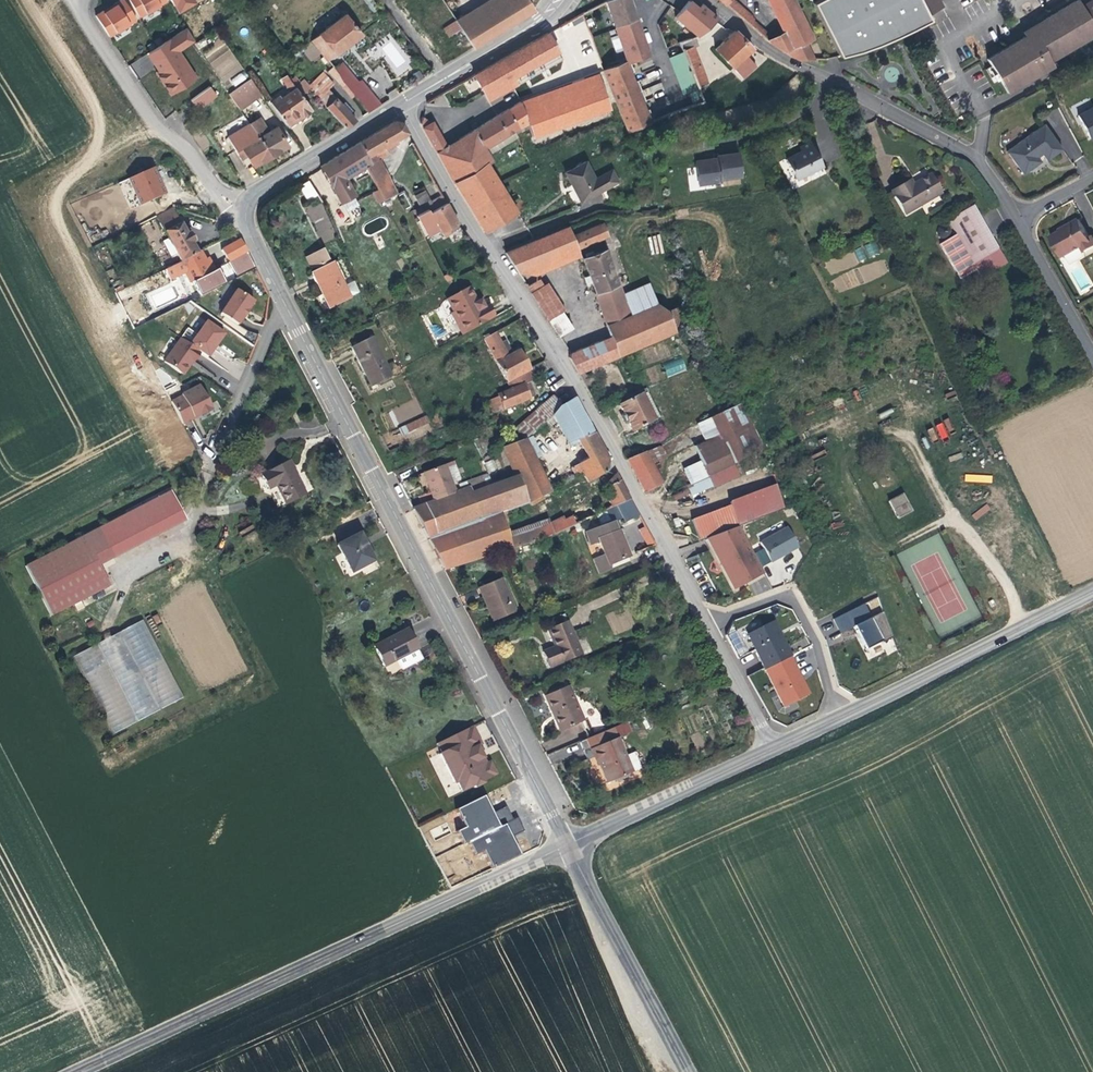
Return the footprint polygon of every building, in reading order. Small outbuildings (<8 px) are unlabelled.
[(122,0),(121,0),(114,4),(117,7),(110,11),(104,14),(103,12),(95,17),(110,37),(135,20),(122,0)] [(165,0),(129,0),(141,18),(166,1),(165,0)] [(174,6),(177,5),(182,13),(196,3),(194,0),(170,0),(174,6)] [(472,47),(532,10),(526,0),(488,0),(456,21),(461,29),(472,47)] [(629,63),(650,54),(645,43),(640,28),(635,15),(633,10),(629,0),(608,0),(605,1),(629,63)] [(633,10),(639,7),(636,0),(629,0),(633,10)] [(765,38),(768,35),(752,21),(754,18),(733,0),(720,0),(765,38)] [(768,41),(771,43),(796,58),(814,57),(806,42),(813,38),(794,0),(768,0),(783,30),(784,33),(768,41)] [(850,53),(864,49),(903,33),(941,18),(934,6),(948,0),(823,0),(850,53)] [(1080,6),(1076,0),(1042,22),(1045,27),(1025,41),(990,65),(1008,95),(1053,65),(1050,61),(1092,32),(1092,0),(1090,0),(1080,6)] [(697,36),(717,18),(706,10),(701,6),(697,8),(690,1),(676,17),(697,36)] [(581,13),(560,25),(568,39),(587,29),(581,13)] [(312,40),(328,61),(350,44),(362,35),(361,34),(346,14),(334,23),(331,19),(328,22),(331,26),(312,40)] [(449,36),(461,29),(456,21),(444,28),(449,36)] [(1025,41),(1045,27),(1042,22),(1022,35),(1025,41)] [(194,42),(186,28),(149,52),(161,70),(157,74),(160,79),(172,95),(195,79),(179,53),(194,42)] [(766,39),(768,41),(784,33),(783,30),(766,39)] [(743,39),(735,31),(733,32),(715,49),(732,68),(752,50),(743,39)] [(382,55),(397,77),(413,66),(391,33),(366,50),(374,61),(382,55)] [(547,33),(474,75),(484,93),(557,52),(547,33)] [(202,50),(221,82),(242,70),(223,38),(202,50)] [(695,38),(681,44),(684,50),(684,51),(693,48),(699,46),(695,38)] [(814,57),(823,57),(813,38),(806,42),(814,57)] [(302,50),(312,62),(321,54),(311,43),(302,50)] [(693,48),(684,51),(692,69),(699,87),(707,83),(693,48)] [(561,59),(557,52),(484,93),(488,101),(561,59)] [(623,117),(630,132),(651,123),(648,115),(639,93),(631,74),(626,62),(616,66),(604,71),(621,110),(623,117)] [(428,67),(432,72),(438,69),(434,64),(428,67)] [(339,65),(334,68),(346,85),(355,96),(356,97),(368,88),(362,80),(358,82),(345,65),(341,68),(339,65)] [(334,68),(333,67),(328,71),(342,88),(346,85),(334,68)] [(308,87),(311,90),(344,127),(355,120),(345,108),(328,90),(334,84),(324,72),(308,87)] [(520,102),(528,123),(530,130),(532,137),(610,109),(597,74),(520,102)] [(311,110),(302,96),(286,75),(281,79),(287,89),(289,88),(291,91),(280,99),(279,97),(271,102),(288,126),(296,121),(299,125),(303,122),(302,120),(311,114),(309,111),(311,110)] [(247,76),(225,91),(234,103),(236,107),(258,92),(254,86),(247,76)] [(346,85),(342,88),(351,99),(355,96),(346,85)] [(215,94),(209,86),(190,100),(196,110),(215,94)] [(453,87),(441,93),(445,99),(456,92),(453,87)] [(368,88),(356,97),(368,112),(381,104),(368,88)] [(484,230),(516,210),(499,183),(486,162),(491,159),(487,152),(484,148),(518,128),(528,123),(520,102),(478,127),(475,123),(473,124),(471,125),(473,129),(445,146),(431,122),(428,123),(422,118),(420,124),(448,172),(458,188),(473,212),(484,230)] [(1077,115),(1088,137),(1092,134),(1092,107),(1077,115)] [(262,119),(250,126),(259,139),(269,157),(283,148),(287,146),(277,128),(269,132),(262,119)] [(378,133),(360,143),(368,157),(375,153),(379,159),(380,158),(388,153),(386,148),(397,142),(396,139),(407,133),(402,124),(395,122),(378,133)] [(530,130),(528,123),(518,128),(521,135),(530,130)] [(1046,160),(1062,149),(1043,123),(1006,151),(1023,174),(1041,161),(1038,156),(1041,154),(1046,160)] [(252,166),(269,157),(259,139),(250,126),(228,138),(223,128),(212,134),(225,157),(236,151),(240,159),(246,155),(248,159),(252,166)] [(348,150),(359,169),(365,166),(371,162),(368,157),(360,143),(354,146),(348,150)] [(809,143),(798,149),(800,153),(785,160),(797,182),(823,169),(816,157),(809,143)] [(424,163),(414,144),(409,147),(419,166),(424,163)] [(327,162),(321,166),(342,203),(354,196),(352,190),(349,184),(346,178),(359,169),(348,150),(344,152),(331,160),(327,162)] [(720,155),(716,156),(716,160),(707,161),(707,159),(694,161),(697,185),(720,182),(720,179),(740,176),(737,152),(720,155)] [(385,168),(380,158),(379,159),(375,153),(368,157),(371,162),(365,166),(370,175),(385,168)] [(569,169),(564,172),(570,183),(572,182),(576,190),(582,200),(617,181),(611,169),(594,178),(585,161),(569,169)] [(140,204),(167,194),(157,166),(129,176),(140,204)] [(385,168),(370,175),(382,200),(392,195),(387,184),(392,181),(385,168)] [(908,182),(890,192),(904,215),(939,194),(928,175),(918,181),(910,186),(908,182)] [(307,200),(316,194),(308,180),(298,186),(307,200)] [(397,192),(392,181),(387,184),(392,195),(397,192)] [(429,211),(446,202),(443,196),(416,211),(418,214),(428,209),(429,211)] [(441,231),(458,222),(446,202),(429,211),(428,209),(418,214),(416,215),(419,220),(423,227),(425,226),(435,221),(440,229),(441,231)] [(190,240),(172,208),(156,215),(168,238),(176,253),(191,282),(213,270),(207,258),(206,259),(201,261),(197,253),(190,240)] [(976,271),(981,279),(1005,265),(984,231),(971,208),(947,222),(955,235),(976,271)] [(569,236),(600,223),(598,217),(567,229),(569,236)] [(1079,219),(1074,222),(1069,224),(1070,226),(1061,230),(1051,236),(1062,257),(1082,246),(1085,251),(1092,246),(1092,237),(1092,236),(1089,237),(1079,219)] [(430,234),(440,229),(435,221),(425,226),(430,234)] [(442,234),(445,232),(459,225),(458,222),(441,231),(442,234)] [(566,227),(505,252),(517,271),(574,249),(606,236),(600,223),(569,236),(567,229),(566,227)] [(457,238),(465,233),(459,225),(445,232),(450,242),(457,238)] [(647,237),(651,254),(663,252),(659,234),(647,237)] [(976,271),(955,235),(939,244),(960,280),(976,271)] [(170,256),(176,253),(168,238),(162,241),(170,256)] [(239,239),(221,249),(228,262),(247,253),(239,239)] [(874,240),(854,252),(860,262),(880,251),(874,240)] [(578,257),(574,249),(517,271),(534,274),(578,257)] [(568,355),(577,372),(619,356),(618,354),(675,332),(666,310),(656,304),(629,315),(620,294),(603,249),(592,254),(591,252),(584,255),(585,257),(581,258),(589,277),(611,334),(569,352),(568,355)] [(201,261),(206,259),(202,251),(197,253),(201,261)] [(323,288),(331,306),(349,297),(333,264),(329,266),(322,251),(306,258),(311,268),(316,266),(318,271),(311,274),(315,283),(319,290),(323,288)] [(826,261),(827,271),(855,268),(854,252),(835,254),(835,260),(826,261)] [(885,262),(866,264),(867,278),(886,276),(885,262)] [(526,286),(530,292),(542,285),(538,279),(526,286)] [(348,284),(353,294),(359,291),(354,281),(348,284)] [(542,285),(530,292),(548,320),(561,311),(564,310),(546,282),(542,285)] [(620,294),(629,315),(656,304),(648,283),(620,294)] [(327,308),(331,306),(323,288),(319,290),(327,308)] [(469,288),(446,300),(453,313),(448,316),(453,325),(459,323),(464,334),(496,317),(489,305),(483,308),(477,311),(474,305),(477,303),(469,288)] [(253,301),(236,291),(219,315),(237,325),(244,316),(246,318),(248,314),(250,311),(248,310),(253,301)] [(480,302),(477,303),(474,305),(477,311),(483,308),(481,305),(480,302)] [(492,304),(489,305),(496,317),(498,316),(492,304)] [(679,305),(666,310),(675,332),(688,327),(679,305)] [(561,311),(548,320),(559,336),(572,327),(561,311)] [(223,333),(206,321),(197,335),(187,329),(180,338),(201,352),(208,356),(216,344),(223,333)] [(459,323),(453,325),(460,337),(464,334),(459,323)] [(507,381),(529,369),(519,351),(512,354),(508,357),(501,344),(495,333),(484,339),(507,381)] [(201,352),(180,338),(164,361),(180,372),(185,372),(188,368),(187,365),(189,362),(190,360),(194,362),(201,352)] [(365,371),(373,385),(390,377),(372,339),(351,349),(361,368),(363,372),(365,371)] [(501,344),(508,357),(512,354),(509,348),(505,341),(501,344)] [(682,357),(662,365),(667,377),(687,370),(682,357)] [(529,369),(507,381),(508,382),(512,390),(498,395),(499,397),(504,408),(535,396),(533,391),(529,383),(534,380),(533,378),(529,369)] [(365,371),(363,372),(370,387),(373,385),(365,371)] [(210,409),(198,385),(174,398),(185,422),(200,414),(200,415),(208,411),(210,409)] [(643,389),(639,390),(653,419),(658,417),(643,389)] [(639,390),(617,398),(620,404),(619,405),(623,413),(627,421),(630,426),(632,430),(653,419),(639,390)] [(516,428),(525,439),(540,426),(552,416),(563,407),(553,396),(516,428)] [(494,412),(504,408),(499,397),(489,401),(494,412)] [(581,449),(598,442),(574,399),(573,398),(563,407),(552,416),(556,423),(567,444),(568,443),(576,440),(577,443),(581,449)] [(732,464),(763,449),(742,404),(696,425),(705,443),(693,448),(700,462),(683,470),(689,484),(695,482),(731,465),(732,465),(732,464)] [(552,416),(540,426),(545,432),(556,423),(552,416)] [(428,423),(425,417),(403,427),(406,433),(428,423)] [(936,425),(941,439),(947,436),(943,423),(936,425)] [(533,437),(525,440),(534,458),(541,455),(533,437)] [(525,439),(502,448),(516,478),(485,489),(474,493),(470,494),(468,490),(467,490),(456,494),(433,502),(412,509),(429,540),(507,512),(526,505),(525,503),(527,502),(538,496),(549,489),(534,458),(525,440),(525,439)] [(598,442),(581,449),(585,458),(602,451),(598,442)] [(661,446),(644,453),(650,464),(666,457),(661,446)] [(607,472),(608,461),(606,457),(602,451),(585,458),(578,462),(579,464),(571,469),(575,475),(581,472),(587,482),(607,472)] [(644,452),(626,460),(644,493),(661,484),(657,477),(650,464),(644,453),(644,452)] [(285,504),(305,494),(294,472),(288,461),(262,475),(269,489),(276,485),(285,504)] [(427,485),(433,502),(456,494),(445,465),(423,473),(427,485)] [(695,482),(689,484),(686,486),(691,496),(736,475),(731,465),(695,482)] [(595,499),(601,513),(630,500),(615,474),(605,484),(609,492),(606,494),(595,499)] [(466,486),(467,490),(468,490),(470,494),(474,493),(473,488),(483,484),(482,480),(466,486)] [(429,540),(445,571),(501,553),(551,536),(581,522),(596,515),(582,484),(562,494),(572,517),(563,521),(562,519),(550,524),(547,519),(506,534),(503,525),(511,522),(507,512),(429,540)] [(474,493),(485,489),(483,484),(473,488),(474,493)] [(691,521),(699,541),(709,537),(716,534),(738,526),(784,509),(775,485),(729,503),(730,505),(691,521)] [(169,491),(155,498),(165,518),(179,511),(169,491)] [(900,495),(887,502),(896,519),(910,512),(900,495)] [(539,498),(538,496),(527,502),(528,504),(539,498)] [(155,498),(83,536),(98,565),(184,520),(179,511),(165,518),(155,498)] [(601,513),(597,515),(602,523),(622,513),(627,523),(639,517),(630,500),(601,513)] [(976,520),(991,510),(987,504),(972,515),(976,520)] [(604,555),(593,560),(599,574),(610,569),(609,565),(629,557),(625,545),(621,537),(625,535),(622,529),(617,531),(613,523),(587,533),(592,547),(600,544),(604,555)] [(709,537),(734,588),(763,576),(738,526),(709,537)] [(654,545),(645,528),(639,531),(648,548),(654,545)] [(787,528),(759,543),(770,562),(798,547),(787,528)] [(360,534),(338,546),(341,551),(351,571),(373,560),(364,543),(360,534)] [(80,600),(109,586),(98,565),(83,536),(24,566),(50,616),(72,605),(75,612),(83,608),(80,600)] [(501,579),(478,588),(482,599),(486,607),(488,606),(494,621),(515,612),(501,579)] [(862,605),(833,620),(839,633),(856,626),(866,646),(880,639),(882,644),(893,638),(882,612),(869,619),(862,605)] [(488,606),(486,607),(492,622),(494,621),(488,606)] [(625,609),(607,617),(615,634),(632,626),(625,609)] [(183,697),(142,620),(72,657),(113,733),(183,697)] [(566,623),(547,631),(551,640),(554,647),(542,653),(548,668),(580,654),(566,623)] [(789,657),(772,623),(747,635),(764,670),(789,657)] [(406,629),(374,646),(384,666),(417,649),(412,640),(406,629)] [(789,657),(764,670),(783,707),(806,696),(798,680),(801,679),(797,672),(789,657)] [(809,694),(801,679),(798,680),(806,696),(809,694)] [(559,681),(543,688),(546,692),(561,685),(559,681)] [(566,687),(544,696),(552,715),(559,732),(581,722),(566,687)] [(626,722),(619,725),(623,735),(630,732),(626,722)] [(579,742),(584,752),(591,749),(616,738),(623,735),(619,725),(579,742)] [(472,726),(436,743),(441,752),(439,753),(453,783),(456,782),(460,791),(473,785),(473,786),(482,782),(481,781),(495,774),(489,761),(485,763),(481,754),(477,746),(481,744),(472,726)] [(616,738),(591,749),(594,757),(598,765),(606,783),(639,769),(635,759),(635,758),(636,757),(636,756),(636,755),(635,754),(634,753),(633,753),(624,757),(616,738)] [(587,760),(594,757),(591,749),(584,752),(587,760)] [(487,795),(459,809),(468,826),(460,830),(466,843),(471,841),(502,826),(495,812),(487,795)] [(507,806),(495,812),(502,826),(507,823),(514,820),(507,806)] [(519,818),(514,820),(507,823),(514,836),(525,830),(519,818)] [(507,823),(502,826),(471,841),(478,854),(486,850),(494,867),(522,854),(514,836),(507,823)] [(430,829),(432,837),(448,832),(445,824),(430,829)]
